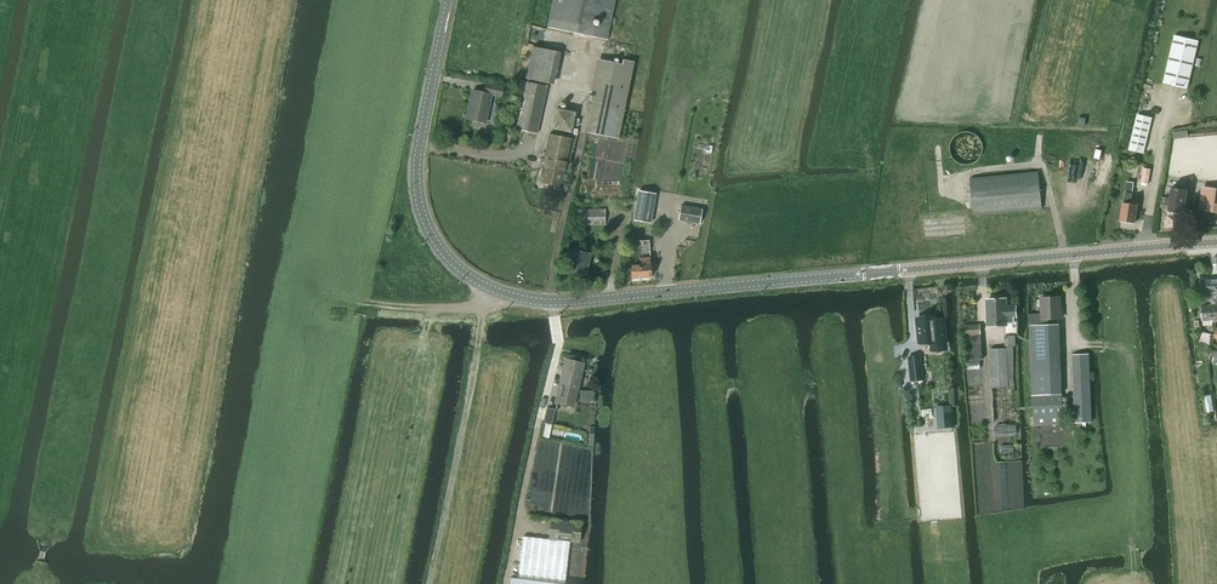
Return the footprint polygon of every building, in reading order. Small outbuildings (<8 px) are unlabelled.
[(615,0),(553,0),(547,29),(607,40),(615,0)] [(1188,89),(1199,42),(1175,37),(1164,84),(1188,89)] [(553,86),(560,54),(532,47),(525,79),(553,86)] [(618,139),(633,62),(623,60),(622,64),(605,61),(598,93),(595,92),(587,133),(618,139)] [(537,134),(547,87),(527,82),(516,130),(537,134)] [(501,97),(503,87),(486,84),(484,93),(472,91),(467,119),(486,123),(492,95),(501,97)] [(571,134),(576,113),(555,109),(551,130),(571,134)] [(1138,115),(1129,150),(1144,154),(1152,118),(1138,115)] [(965,166),(967,166),(969,165),(972,165),(973,165),(974,164),(975,163),(977,162),(979,160),(980,159),(981,158),(981,157),(982,156),(982,155),(983,153),(983,152),(983,151),(983,149),(983,147),(983,145),(982,144),(982,143),(981,141),(980,140),(980,139),(978,137),(977,136),(975,135),(973,134),(971,133),(969,132),(967,132),(965,132),(963,133),(961,133),(959,134),(957,135),(955,136),(955,137),(954,138),(952,140),(951,142),(951,143),(950,145),(950,146),(950,147),(950,148),(950,149),(950,150),(950,151),(950,153),(950,154),(951,155),(951,156),(952,157),(953,159),(954,161),(956,162),(958,163),(959,164),(960,165),(963,165),(964,166),(965,166)] [(561,187),(571,138),(549,134),(544,160),(540,159),(539,164),(543,165),(539,183),(561,187)] [(1148,185),(1150,170),(1143,169),(1141,184),(1148,185)] [(974,215),(1042,209),(1038,173),(971,179),(974,215)] [(1133,192),(1134,184),(1126,183),(1125,191),(1133,192)] [(1184,213),(1188,191),(1172,188),(1168,211),(1184,213)] [(1216,214),(1216,189),(1204,188),(1201,211),(1216,214)] [(638,191),(633,221),(650,224),(655,194),(638,191)] [(1123,203),(1121,221),(1126,222),(1127,223),(1131,224),(1132,223),(1135,224),(1137,205),(1131,204),(1132,195),(1125,194),(1124,203),(1123,203)] [(699,225),(702,209),(680,206),(678,221),(699,225)] [(575,225),(605,225),(605,209),(574,210),(575,225)] [(651,277),(648,241),(635,242),(636,252),(638,252),(639,265),(630,266),(631,279),(651,277)] [(585,275),(590,254),(573,250),(568,271),(585,275)] [(1215,280),(1202,281),(1204,301),(1210,300),(1210,305),(1201,306),(1203,322),(1212,321),(1212,322),(1216,322),(1216,317),(1216,305),(1216,303),(1215,280)] [(1049,325),(1049,319),(1061,319),(1061,298),(1041,298),(1042,314),(1030,315),(1030,326),(1049,325)] [(1005,306),(1005,299),(988,299),(989,326),(1007,326),(1007,323),(1014,323),(1014,319),(1017,319),(1017,306),(1005,306)] [(930,318),(918,319),(920,343),(931,342),(932,345),(947,343),(945,320),(937,321),(937,318),(930,318)] [(968,360),(982,359),(981,335),(980,325),(965,326),(968,360)] [(1062,394),(1059,325),(1030,326),(1033,395),(1032,395),(1034,426),(1064,425),(1063,394),(1062,394)] [(1013,353),(990,354),(992,392),(1015,391),(1013,353)] [(1075,423),(1091,423),(1088,354),(1072,355),(1075,423)] [(911,382),(923,380),(921,356),(908,358),(911,382)] [(567,358),(556,402),(572,405),(582,362),(567,358)] [(938,414),(934,414),(934,429),(953,428),(952,413),(950,413),(950,407),(937,408),(938,414)] [(578,543),(581,523),(551,520),(549,539),(570,542),(578,543)] [(570,542),(549,539),(523,536),(518,579),(509,578),(509,583),(565,583),(570,542)]
